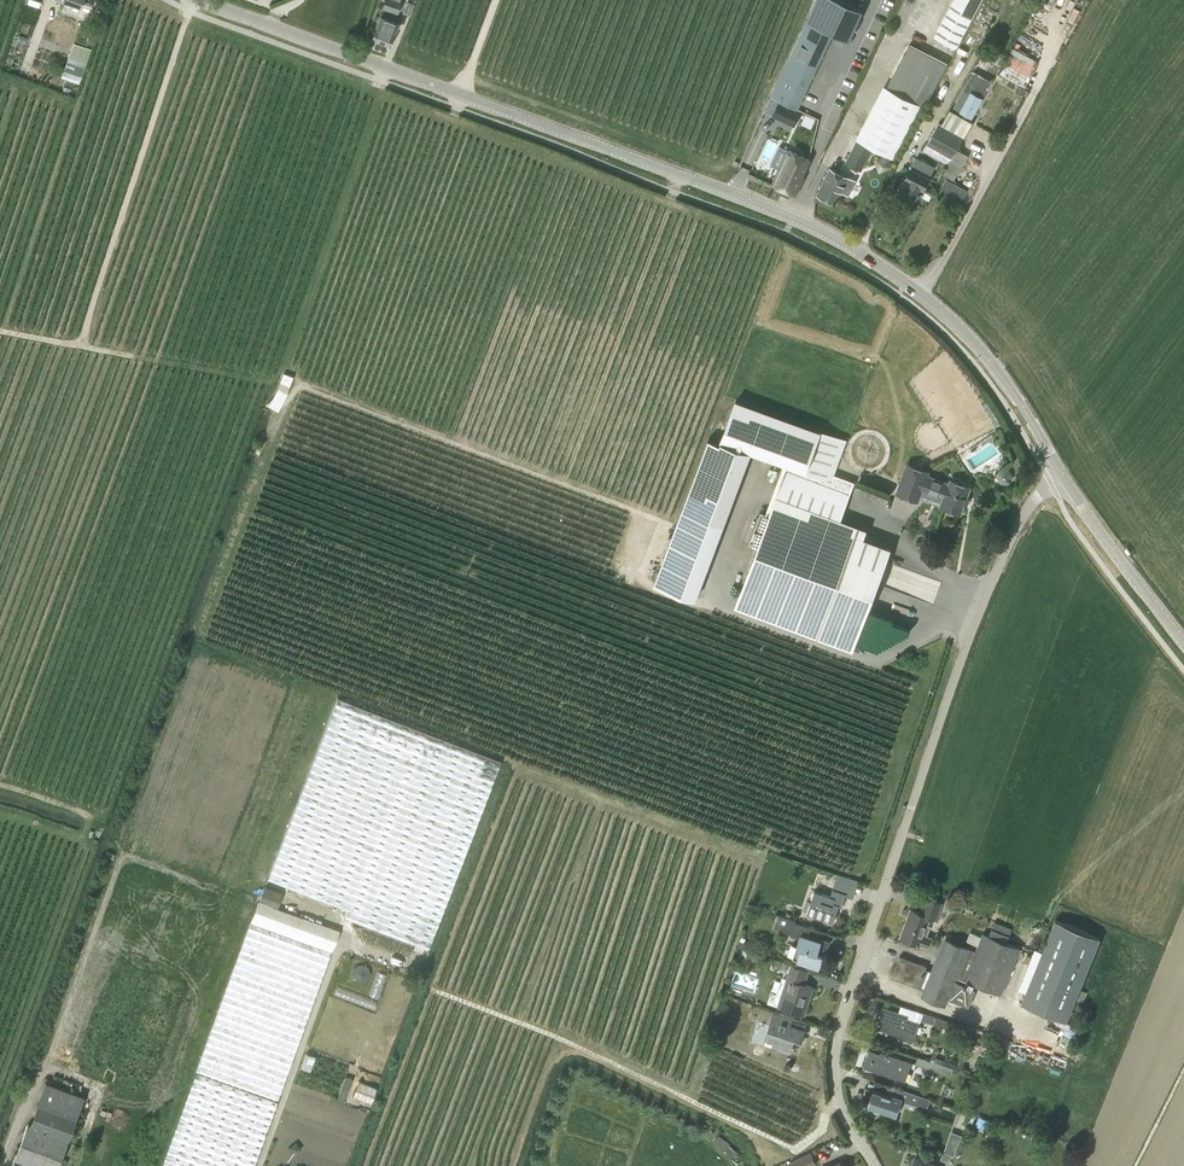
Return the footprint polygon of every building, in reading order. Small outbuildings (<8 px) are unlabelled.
[(397,15),(402,0),(384,0),(381,9),(397,15)] [(976,11),(955,0),(952,0),(933,35),(957,47),(976,11)] [(976,11),(981,0),(955,0),(976,11)] [(407,1),(403,13),(410,16),(414,4),(407,1)] [(390,44),(397,23),(380,16),(372,38),(390,44)] [(804,20),(794,43),(770,97),(779,101),(796,109),(831,32),(804,20)] [(90,33),(87,41),(94,43),(97,35),(90,33)] [(92,46),(81,42),(69,73),(74,75),(73,77),(80,80),(92,46)] [(886,86),(920,103),(924,105),(946,62),(908,42),(886,86)] [(995,50),(986,45),(982,51),(991,57),(995,50)] [(1009,54),(1001,74),(1027,84),(1032,71),(1031,70),(1034,64),(1025,60),(1009,54)] [(990,79),(973,70),(963,88),(970,92),(958,113),(967,118),(969,114),(970,115),(990,79)] [(886,86),(860,138),(893,155),(920,103),(886,86)] [(1018,87),(1016,91),(1019,93),(1019,94),(1023,97),(1026,92),(1018,87)] [(779,101),(772,116),(794,127),(802,111),(796,109),(779,101)] [(972,121),(967,118),(958,113),(949,109),(941,124),(963,136),(972,121)] [(963,136),(941,124),(938,122),(922,152),(939,161),(937,165),(946,169),(956,150),(963,136)] [(760,150),(768,130),(761,127),(754,147),(760,150)] [(856,136),(846,158),(859,165),(869,143),(856,136)] [(956,150),(946,169),(943,174),(955,179),(968,155),(956,150)] [(801,176),(808,159),(790,151),(775,184),(795,193),(802,177),(801,176)] [(923,189),(935,167),(916,157),(905,179),(902,177),(896,189),(915,199),(921,188),(923,189)] [(818,194),(836,202),(842,190),(849,193),(855,178),(830,167),(818,194)] [(939,192),(960,203),(967,190),(946,179),(939,192)] [(833,474),(846,440),(820,431),(737,400),(721,441),(710,437),(677,525),(675,530),(655,583),(683,593),(704,535),(737,447),(788,466),(791,458),(833,474)] [(774,504),(837,527),(853,482),(833,474),(791,458),(788,466),(774,504)] [(941,507),(955,512),(960,514),(963,505),(967,506),(969,499),(966,498),(970,488),(951,481),(950,485),(927,476),(928,472),(908,465),(897,493),(918,501),(923,487),(945,496),(941,507)] [(1002,484),(1003,484),(1004,484),(1005,484),(1006,484),(1007,484),(1008,483),(1009,483),(1010,482),(1011,481),(1011,480),(1012,479),(1012,478),(1012,477),(1012,476),(1012,475),(1012,474),(1012,473),(1011,472),(1011,471),(1010,470),(1009,470),(1008,469),(1007,469),(1007,468),(1006,468),(1005,468),(1004,468),(1003,468),(1002,468),(1001,469),(1000,469),(1000,470),(999,470),(998,471),(997,472),(997,473),(997,474),(996,475),(996,476),(996,477),(997,478),(997,479),(997,480),(998,481),(999,482),(1000,483),(1001,483),(1002,484)] [(837,527),(774,504),(770,514),(761,511),(749,543),(758,546),(739,597),(854,640),(875,584),(884,561),(889,546),(863,537),(837,527)] [(732,588),(740,591),(747,570),(739,567),(732,588)] [(934,602),(941,583),(909,570),(901,589),(934,602)] [(887,636),(891,621),(868,613),(859,644),(884,651),(888,636),(887,636)] [(429,948),(501,760),(338,697),(269,882),(348,911),(345,917),(429,948)] [(837,874),(835,882),(836,883),(835,887),(846,891),(850,878),(837,874)] [(163,1165),(254,1165),(340,933),(278,910),(284,895),(266,888),(260,903),(259,903),(219,1011),(163,1165)] [(832,896),(814,891),(807,914),(833,922),(837,908),(842,910),(847,896),(834,891),(832,896)] [(925,897),(919,913),(910,910),(900,938),(920,945),(921,943),(923,944),(922,946),(927,947),(931,938),(926,937),(930,927),(927,926),(930,917),(937,919),(942,902),(925,897)] [(790,935),(799,938),(793,958),(819,966),(826,943),(807,937),(810,928),(794,923),(795,920),(778,915),(775,924),(781,926),(784,930),(791,932),(790,935)] [(1087,992),(1079,989),(1100,938),(1055,920),(1022,1002),(1067,1021),(1075,1000),(1083,1003),(1087,992)] [(976,951),(947,939),(923,997),(946,1006),(949,998),(969,1006),(975,989),(956,981),(958,976),(1002,994),(1020,948),(1006,943),(1012,929),(995,921),(989,935),(984,933),(976,951)] [(971,932),(967,941),(978,946),(982,937),(971,932)] [(737,946),(749,950),(751,945),(744,943),(746,938),(741,936),(737,946)] [(918,987),(925,966),(900,957),(892,978),(918,987)] [(353,970),(352,972),(352,974),(353,976),(354,978),(355,979),(356,980),(357,980),(358,981),(360,982),(362,982),(364,981),(366,981),(368,979),(369,978),(370,976),(370,974),(371,973),(370,971),(369,969),(368,967),(367,966),(366,966),(364,965),(363,965),(361,965),(359,965),(358,965),(357,966),(354,968),(353,970)] [(803,1015),(812,987),(803,984),(808,970),(793,966),(780,1007),(803,1015)] [(877,1029),(888,1032),(914,1041),(919,1023),(907,1019),(908,1016),(898,1013),(883,1008),(878,1026),(877,1029)] [(800,1045),(804,1033),(798,1032),(799,1028),(790,1025),(792,1018),(774,1013),(766,1039),(783,1044),(782,1048),(792,1051),(794,1043),(800,1045)] [(920,1023),(940,1030),(943,1020),(923,1013),(920,1023)] [(911,1063),(900,1059),(885,1054),(884,1056),(869,1051),(864,1068),(905,1081),(911,1063)] [(301,1067),(310,1071),(316,1056),(306,1053),(301,1067)] [(931,1061),(942,1065),(943,1060),(936,1058),(937,1055),(933,1054),(931,1061)] [(942,1065),(931,1061),(923,1058),(920,1066),(939,1072),(942,1065)] [(353,1079),(345,1076),(336,1101),(344,1104),(353,1079)] [(354,1095),(372,1101),(377,1086),(359,1080),(354,1095)] [(30,1126),(27,1125),(12,1165),(58,1165),(84,1096),(46,1082),(30,1126)] [(926,1111),(930,1099),(901,1090),(899,1097),(892,1094),(891,1096),(874,1091),(868,1107),(897,1116),(902,1101),(917,1106),(916,1108),(926,1111)] [(985,1127),(988,1120),(978,1116),(975,1124),(985,1127)] [(725,1153),(729,1147),(730,1145),(723,1140),(721,1143),(718,1147),(725,1153)] [(810,1153),(789,1163),(791,1165),(812,1165),(815,1165),(810,1153)] [(942,1153),(941,1157),(944,1158),(943,1160),(947,1161),(948,1161),(950,1156),(942,1153)]
